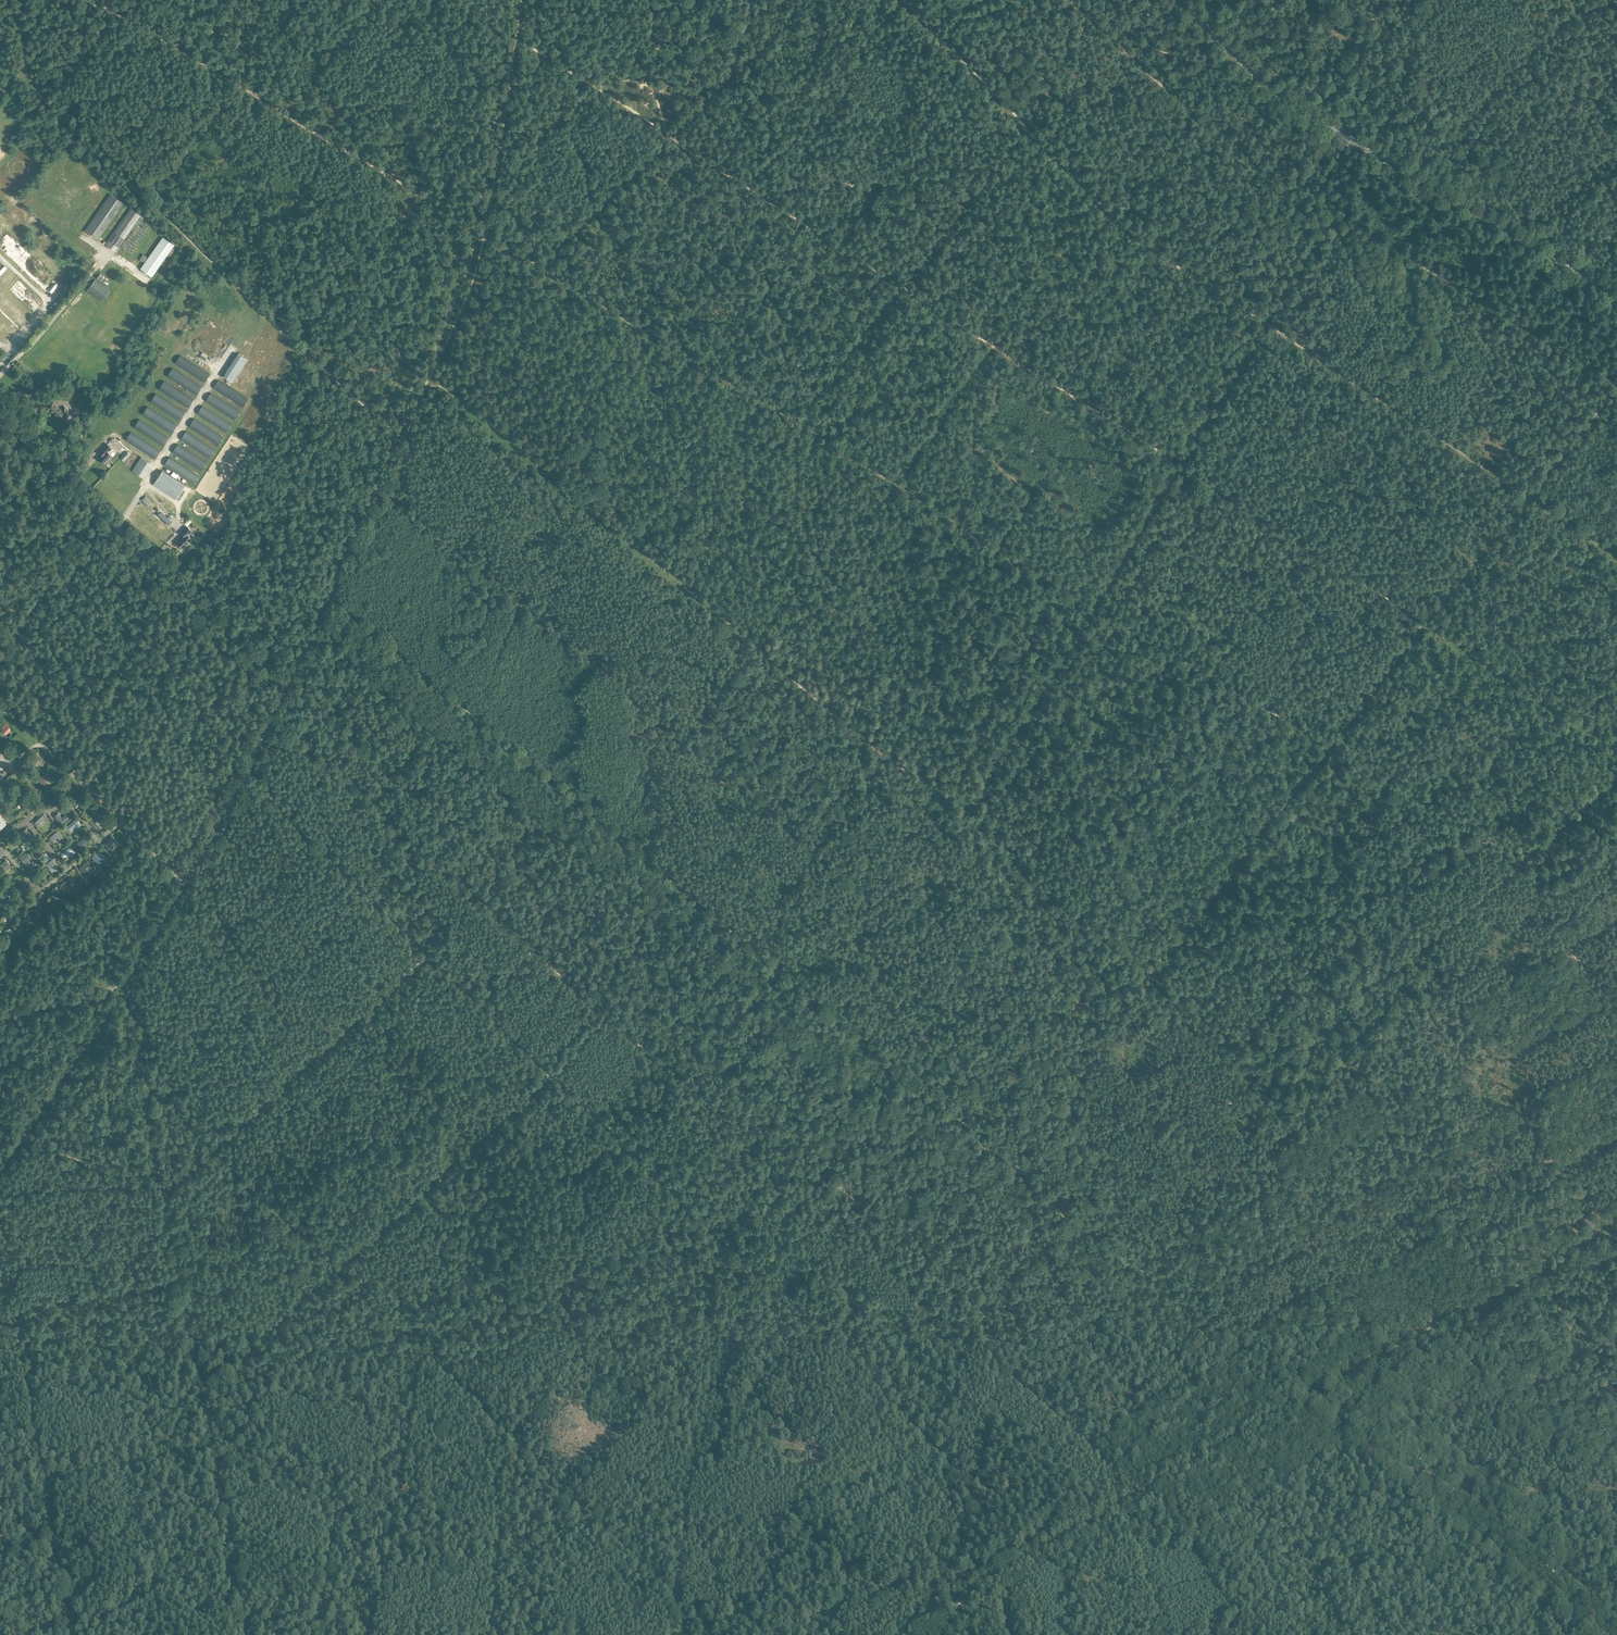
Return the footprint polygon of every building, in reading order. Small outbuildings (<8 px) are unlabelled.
[(110,193),(85,230),(98,239),(124,203),(110,193)] [(131,208),(108,240),(105,244),(116,252),(142,215),(131,208)] [(147,229),(149,226),(143,221),(140,224),(147,229)] [(163,237),(143,265),(140,270),(151,277),(174,245),(163,237)] [(95,279),(87,291),(102,301),(110,290),(95,279)] [(52,310),(59,302),(57,300),(50,308),(52,310)] [(18,333),(23,328),(17,322),(12,327),(18,333)] [(3,344),(11,335),(0,325),(0,341),(3,344)] [(238,354),(223,377),(233,383),(247,360),(238,354)] [(181,355),(176,363),(205,382),(210,374),(181,355)] [(173,368),(167,376),(196,395),(202,387),(173,368)] [(219,380),(214,388),(243,407),(248,399),(219,380)] [(164,381),(159,389),(188,408),(194,400),(164,381)] [(81,411),(88,401),(91,397),(85,393),(75,407),(81,411)] [(156,393),(151,402),(180,421),(185,412),(156,393)] [(211,393),(206,401),(235,420),(240,412),(211,393)] [(53,403),(49,409),(54,413),(60,418),(61,418),(62,418),(63,418),(65,416),(65,414),(64,414),(68,409),(65,406),(62,410),(58,407),(53,403)] [(203,405),(197,414),(227,433),(232,424),(203,405)] [(148,406),(142,415),(172,433),(177,425),(148,406)] [(194,418),(189,426),(218,445),(224,437),(194,418)] [(139,419),(134,427),(163,446),(169,438),(139,419)] [(186,431),(181,439),(210,458),(215,450),(186,431)] [(131,432),(126,440),(155,459),(160,451),(131,432)] [(105,451),(99,458),(102,461),(102,462),(104,462),(105,464),(113,456),(109,452),(112,448),(107,444),(103,448),(105,451)] [(178,444),(172,452),(202,471),(207,463),(178,444)] [(141,457),(133,470),(142,476),(151,463),(141,457)] [(169,457),(164,465),(193,484),(199,476),(169,457)] [(163,470),(154,484),(177,499),(185,485),(163,470)] [(146,496),(141,500),(147,507),(151,503),(146,496)] [(164,512),(161,516),(170,525),(174,521),(164,512)] [(185,534),(178,542),(184,548),(187,545),(188,545),(190,543),(189,542),(192,539),(188,535),(192,531),(187,526),(182,531),(185,534)] [(11,729),(6,724),(3,727),(5,728),(3,730),(7,734),(11,729)] [(46,773),(38,780),(46,788),(50,784),(45,780),(49,776),(46,773)] [(62,785),(58,788),(64,796),(68,793),(64,789),(67,786),(65,784),(62,786),(62,785)] [(53,791),(44,800),(47,803),(52,798),(54,800),(56,797),(54,795),(56,794),(53,791)] [(21,798),(18,802),(23,807),(20,810),(23,813),(30,807),(21,798)] [(44,813),(34,823),(37,826),(44,819),(46,822),(49,819),(47,816),(44,813)] [(58,813),(55,816),(62,824),(70,817),(67,813),(62,817),(58,813)] [(76,819),(67,827),(70,830),(75,825),(78,828),(81,825),(76,819)] [(31,834),(25,827),(20,832),(25,839),(31,834)] [(52,841),(57,837),(61,841),(65,838),(58,830),(49,838),(52,841)] [(112,835),(104,844),(111,851),(116,847),(114,845),(118,841),(112,835)] [(85,836),(77,843),(82,849),(90,843),(85,836)] [(33,850),(39,856),(44,851),(38,845),(33,850)] [(70,846),(61,853),(64,857),(70,852),(73,856),(76,853),(73,850),(70,846)] [(25,863),(31,858),(26,851),(20,856),(25,863)] [(97,851),(91,857),(99,864),(102,861),(105,858),(97,851)] [(52,864),(56,861),(53,857),(46,863),(53,872),(57,869),(52,864)] [(0,863),(0,864),(0,865),(5,871),(11,865),(5,859),(0,863)] [(86,868),(88,866),(90,864),(87,861),(80,868),(88,876),(91,873),(86,868)] [(69,877),(60,884),(67,894),(71,891),(67,885),(72,881),(69,877)] [(28,889),(27,887),(23,883),(16,888),(21,895),(28,889)] [(6,885),(4,887),(0,892),(6,897),(12,890),(7,886),(6,885)] [(56,886),(47,893),(50,897),(55,893),(59,899),(63,896),(56,886)] [(38,898),(34,901),(39,907),(35,909),(37,913),(44,908),(38,898)] [(4,914),(1,917),(3,920),(10,914),(8,911),(5,913),(4,914)] [(27,914),(23,918),(29,925),(33,920),(27,914)] [(20,929),(23,926),(15,920),(10,927),(13,930),(16,926),(20,929)]
